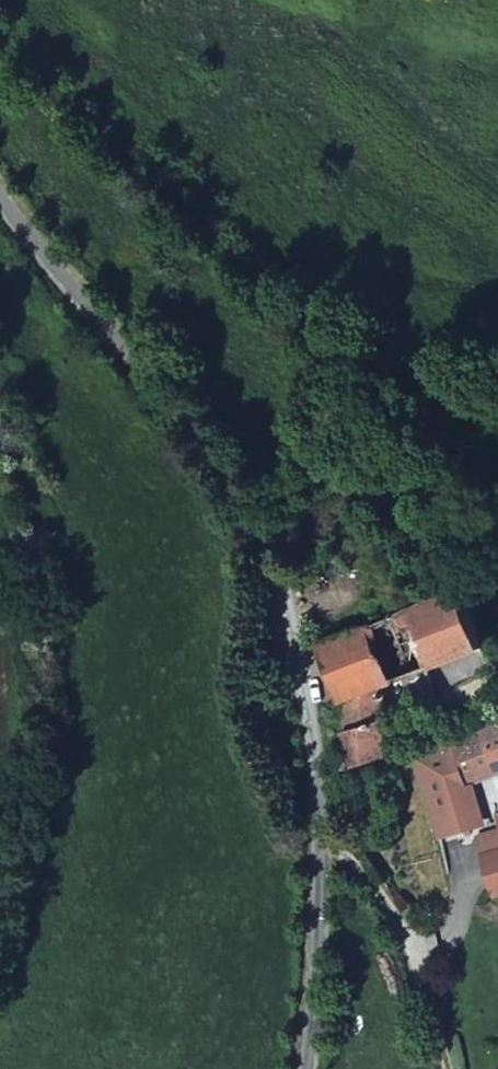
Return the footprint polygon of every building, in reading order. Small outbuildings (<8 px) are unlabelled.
[(346,703),(348,766),(393,758),(383,686),(481,641),(455,584),(323,645),(346,703)] [(463,780),(497,765),(497,724),(452,748),(425,753),(436,786),(463,780)] [(425,753),(420,754),(446,834),(478,823),(463,780),(436,786),(425,753)] [(393,758),(348,766),(350,839),(436,834),(434,814),(424,814),(422,789),(397,793),(393,758)] [(485,843),(497,881),(497,815),(478,823),(485,843)]
